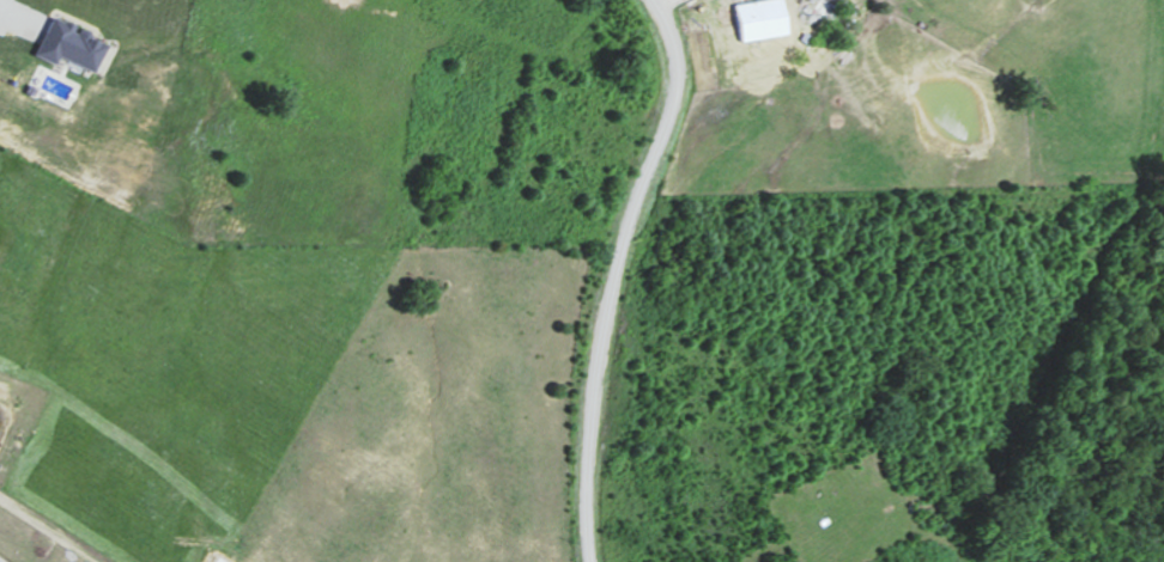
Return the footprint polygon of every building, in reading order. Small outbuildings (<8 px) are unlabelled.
[(739,44),(785,35),(778,0),(760,0),(717,9),(721,28),(736,25),(739,44)] [(106,40),(57,22),(52,36),(42,33),(33,57),(55,65),(57,58),(95,71),(106,40)]
